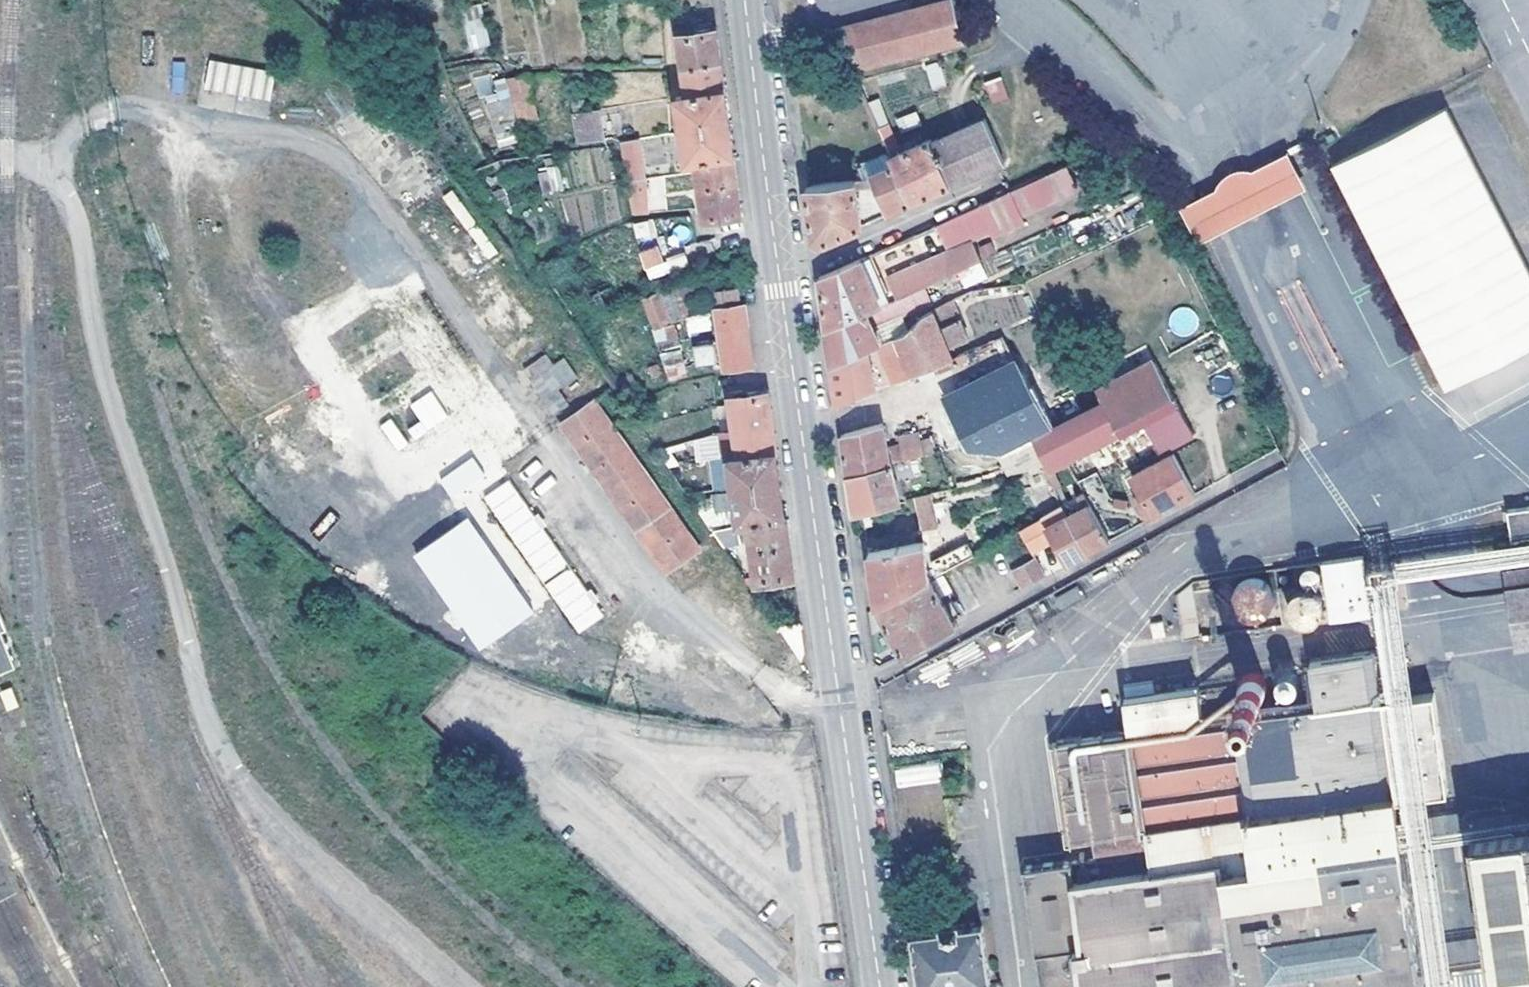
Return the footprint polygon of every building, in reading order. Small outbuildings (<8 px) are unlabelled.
[(921,55),(963,44),(951,0),(842,28),(854,72),(921,55)] [(466,16),(466,47),(484,47),(484,17),(466,16)] [(743,215),(717,32),(692,35),(691,28),(674,30),(675,38),(679,37),(685,94),(676,95),(684,162),(695,161),(702,217),(699,218),(699,227),(716,226),(716,217),(743,215)] [(211,61),(207,89),(261,98),(265,69),(211,61)] [(475,77),(477,96),(491,95),(489,76),(475,77)] [(943,76),(936,78),(940,89),(947,87),(943,76)] [(1000,76),(983,83),(990,104),(1008,98),(1000,76)] [(869,80),(855,84),(883,146),(887,156),(908,203),(950,185),(933,143),(932,141),(902,154),(869,80)] [(1446,107),(1333,163),(1446,388),(1528,346),(1528,270),(1446,107)] [(602,142),(599,111),(571,114),(574,145),(602,142)] [(933,143),(950,185),(1003,161),(985,120),(933,143)] [(923,133),(920,126),(911,130),(914,137),(923,133)] [(637,139),(616,144),(633,216),(653,211),(637,139)] [(610,177),(605,146),(580,150),(585,182),(610,177)] [(1213,191),(1178,209),(1197,244),(1304,189),(1286,154),(1251,172),(1247,171),(1241,170),(1237,171),(1231,173),(1226,175),(1222,178),(1218,182),(1213,191)] [(908,203),(887,156),(881,158),(886,170),(870,177),(871,178),(873,183),(886,213),(908,203)] [(870,177),(886,170),(881,158),(865,165),(870,177)] [(1065,163),(1041,173),(1009,188),(1009,192),(1002,195),(936,225),(946,244),(988,226),(992,233),(1023,220),(1019,211),(1075,185),(1065,163)] [(558,168),(539,169),(540,193),(560,191),(558,168)] [(663,176),(647,178),(649,210),(665,209),(663,176)] [(814,242),(823,241),(860,224),(855,186),(873,183),(871,178),(805,189),(814,242)] [(1339,283),(1305,195),(1277,206),(1283,221),(1294,217),(1306,246),(1294,251),(1310,294),(1339,283)] [(651,218),(631,225),(637,242),(657,235),(651,218)] [(648,280),(668,273),(657,245),(637,253),(648,280)] [(923,285),(953,272),(941,246),(918,256),(921,264),(889,278),(897,297),(923,285)] [(861,258),(819,276),(826,328),(863,312),(871,308),(880,304),(861,258)] [(739,304),(736,283),(711,286),(713,308),(739,304)] [(879,325),(930,302),(923,285),(897,297),(880,304),(871,308),(879,325)] [(751,364),(743,304),(739,304),(713,308),(722,368),(751,364)] [(907,330),(879,344),(875,346),(891,382),(951,358),(947,347),(968,339),(959,318),(940,325),(932,308),(924,312),(907,330)] [(1175,334),(1194,332),(1192,310),(1173,312),(1175,334)] [(863,312),(826,328),(831,367),(867,349),(875,346),(879,344),(863,312)] [(710,342),(691,345),(695,363),(713,360),(710,342)] [(873,388),(867,349),(831,367),(836,404),(873,388)] [(1095,392),(1101,403),(1117,433),(1069,460),(1092,503),(1103,525),(1122,514),(1100,471),(1157,441),(1162,450),(1171,446),(1174,453),(1132,475),(1141,492),(1128,498),(1142,523),(1197,493),(1191,480),(1206,472),(1188,437),(1193,435),(1156,360),(1095,392)] [(1032,434),(1048,427),(1020,374),(950,408),(969,447),(1000,450),(1032,434)] [(409,403),(418,422),(407,427),(411,437),(447,419),(433,391),(409,403)] [(794,576),(768,394),(743,397),(742,392),(728,393),(736,459),(728,459),(735,525),(745,525),(754,588),(770,586),(769,579),(794,576)] [(700,551),(597,397),(557,423),(661,578),(700,551)] [(1101,403),(1081,414),(1050,430),(1048,427),(1032,434),(1046,462),(1066,456),(1069,460),(1117,433),(1101,403)] [(396,450),(407,443),(390,418),(379,425),(396,450)] [(881,422),(841,433),(847,474),(891,462),(934,452),(929,437),(919,440),(918,432),(899,436),(901,445),(888,448),(881,422)] [(999,454),(1005,477),(1028,471),(1022,448),(999,454)] [(473,457),(438,477),(454,503),(488,483),(473,457)] [(891,462),(847,474),(855,514),(901,502),(891,462)] [(485,493),(574,636),(601,619),(512,477),(485,493)] [(726,492),(712,494),(717,524),(731,522),(726,492)] [(929,494),(912,499),(921,532),(938,527),(929,494)] [(1069,515),(1089,552),(1111,540),(1103,525),(1092,503),(1069,515)] [(1528,536),(1528,507),(1507,510),(1511,539),(1528,536)] [(1089,552),(1069,515),(1048,527),(1054,539),(1057,545),(1068,564),(1089,552)] [(1038,556),(1057,545),(1054,539),(1050,542),(1038,519),(1022,528),(1038,556)] [(733,526),(716,531),(721,548),(737,544),(733,526)] [(970,558),(968,555),(972,553),(968,546),(957,553),(955,548),(925,565),(923,542),(869,552),(877,606),(928,579),(970,558)] [(1368,611),(1360,555),(1318,561),(1326,615),(1368,611)] [(1024,587),(1048,575),(1038,556),(1014,569),(1024,587)] [(1502,566),(1513,646),(1528,644),(1528,562),(1502,566)] [(1294,585),(1291,567),(1191,579),(1172,594),(1179,639),(1277,626),(1272,588),(1294,585)] [(928,579),(877,606),(904,653),(955,626),(928,579)] [(1319,621),(1319,599),(1289,598),(1289,620),(1319,621)] [(793,643),(806,658),(801,624),(780,627),(793,643)] [(1,631),(0,632),(0,673),(15,667),(1,631)] [(806,658),(793,643),(779,654),(790,668),(806,658)] [(1041,986),(1413,986),(1423,986),(1404,850),(1397,798),(1383,700),(1376,650),(1311,659),(1317,704),(1204,720),(1199,686),(1124,697),(1128,728),(1053,738),(1067,841),(1098,836),(1101,855),(1024,865),(1041,986)] [(0,691),(8,710),(19,705),(11,686),(0,691)] [(1429,693),(1383,700),(1397,798),(1444,791),(1429,693)] [(943,829),(944,765),(898,764),(897,828),(943,829)] [(1437,835),(1458,834),(1456,818),(1436,820),(1437,835)] [(1472,833),(1492,976),(1528,970),(1528,825),(1472,833)] [(982,925),(961,927),(960,922),(944,924),(944,930),(914,934),(921,986),(992,986),(982,925)] [(1478,939),(1446,941),(1449,971),(1480,968),(1478,939)]
